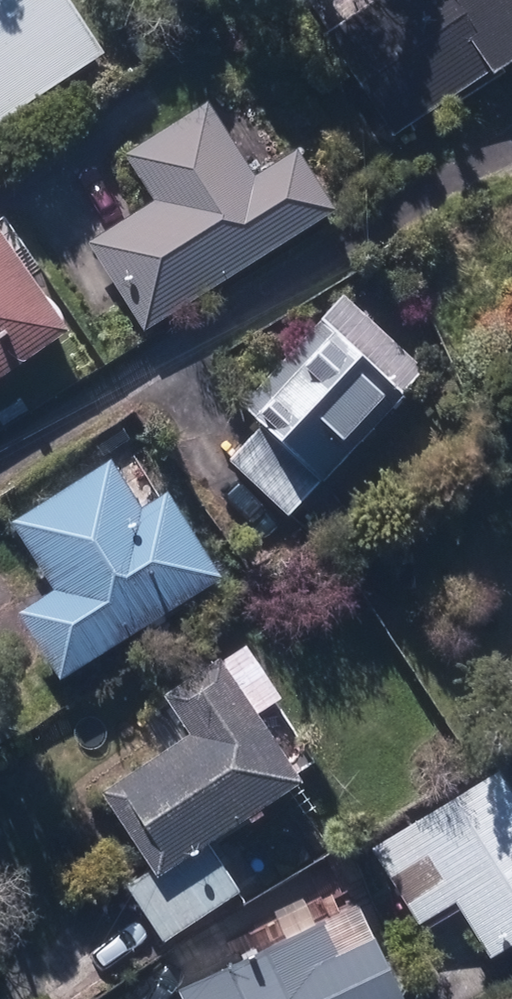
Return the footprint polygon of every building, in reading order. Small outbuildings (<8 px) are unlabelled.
[(55,0),(0,0),(0,131),(99,68),(55,0)] [(400,132),(511,59),(511,0),(377,0),(333,29),(400,132)] [(89,251),(141,335),(328,221),(294,164),(251,190),(205,115),(125,164),(154,211),(89,251)] [(66,341),(0,245),(0,387),(66,341)] [(332,471),(335,473),(432,363),(350,291),(253,401),(273,419),(240,457),(299,509),(332,471)] [(18,621),(61,688),(220,587),(164,502),(140,518),(110,470),(14,531),(56,597),(18,621)] [(130,892),(167,948),(241,900),(209,852),(301,792),(218,667),(163,703),(190,745),(103,803),(152,878),(130,892)] [(511,766),(382,846),(427,917),(463,894),(498,951),(511,943),(511,767),(511,766)] [(355,914),(176,998),(396,998),(355,914)]
